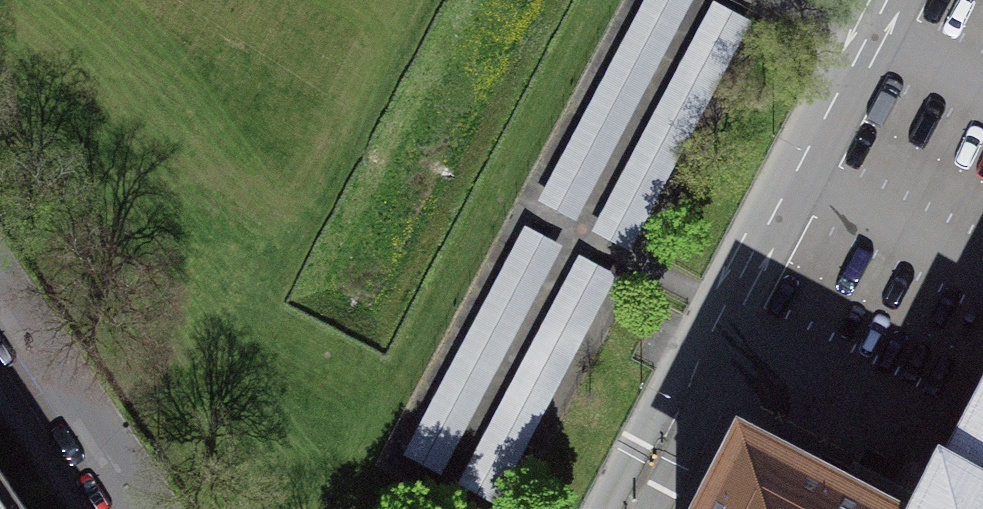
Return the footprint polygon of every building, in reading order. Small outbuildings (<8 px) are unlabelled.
[(538,206),(577,226),(697,0),(648,0),(538,206)] [(716,6),(594,235),(632,255),(754,26),(716,6)] [(524,231),(403,459),(441,479),(562,251),(524,231)] [(580,260),(458,488),(497,508),(618,280),(580,260)] [(916,508),(982,508),(982,382),(916,508)] [(827,485),(823,486),(805,477),(804,472),(790,465),(786,467),(768,457),(767,453),(755,447),(756,444),(743,437),(737,450),(739,452),(735,459),(737,464),(728,481),(723,483),(716,497),(717,501),(713,508),(874,508),(827,485)] [(0,469),(0,508),(26,508),(0,469)]
